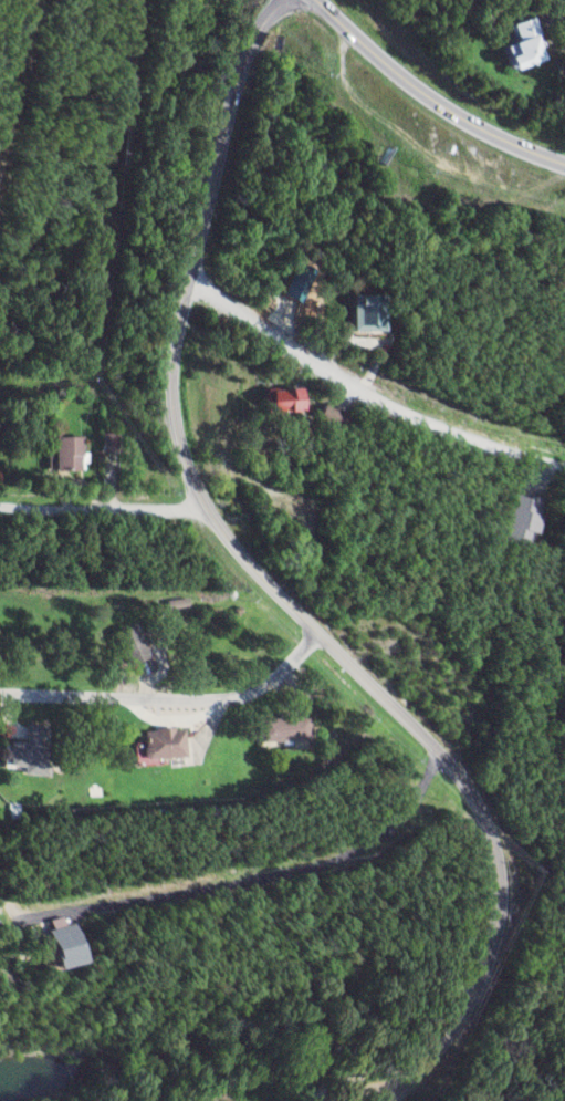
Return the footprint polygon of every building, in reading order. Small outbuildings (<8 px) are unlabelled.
[(499,68),(536,59),(533,46),(537,45),(529,15),(504,21),(508,39),(492,43),(499,68)] [(311,270),(285,258),(269,294),(295,306),(311,270)] [(376,293),(346,294),(347,331),(377,330),(376,293)] [(258,389),(259,410),(294,409),(294,388),(258,389)] [(333,429),(341,414),(319,402),(311,416),(333,429)] [(46,436),(47,455),(42,455),(42,470),(76,469),(76,436),(46,436)] [(530,546),(542,499),(515,492),(503,539),(530,546)] [(119,666),(142,656),(128,623),(105,633),(119,666)] [(253,742),(305,741),(304,714),(252,716),(253,742)] [(179,757),(178,728),(136,730),(137,759),(179,757)] [(21,763),(23,741),(3,740),(1,763),(14,764),(14,774),(39,776),(40,764),(21,763)] [(35,931),(45,970),(75,962),(65,924),(59,925),(56,916),(43,920),(45,929),(35,931)]
